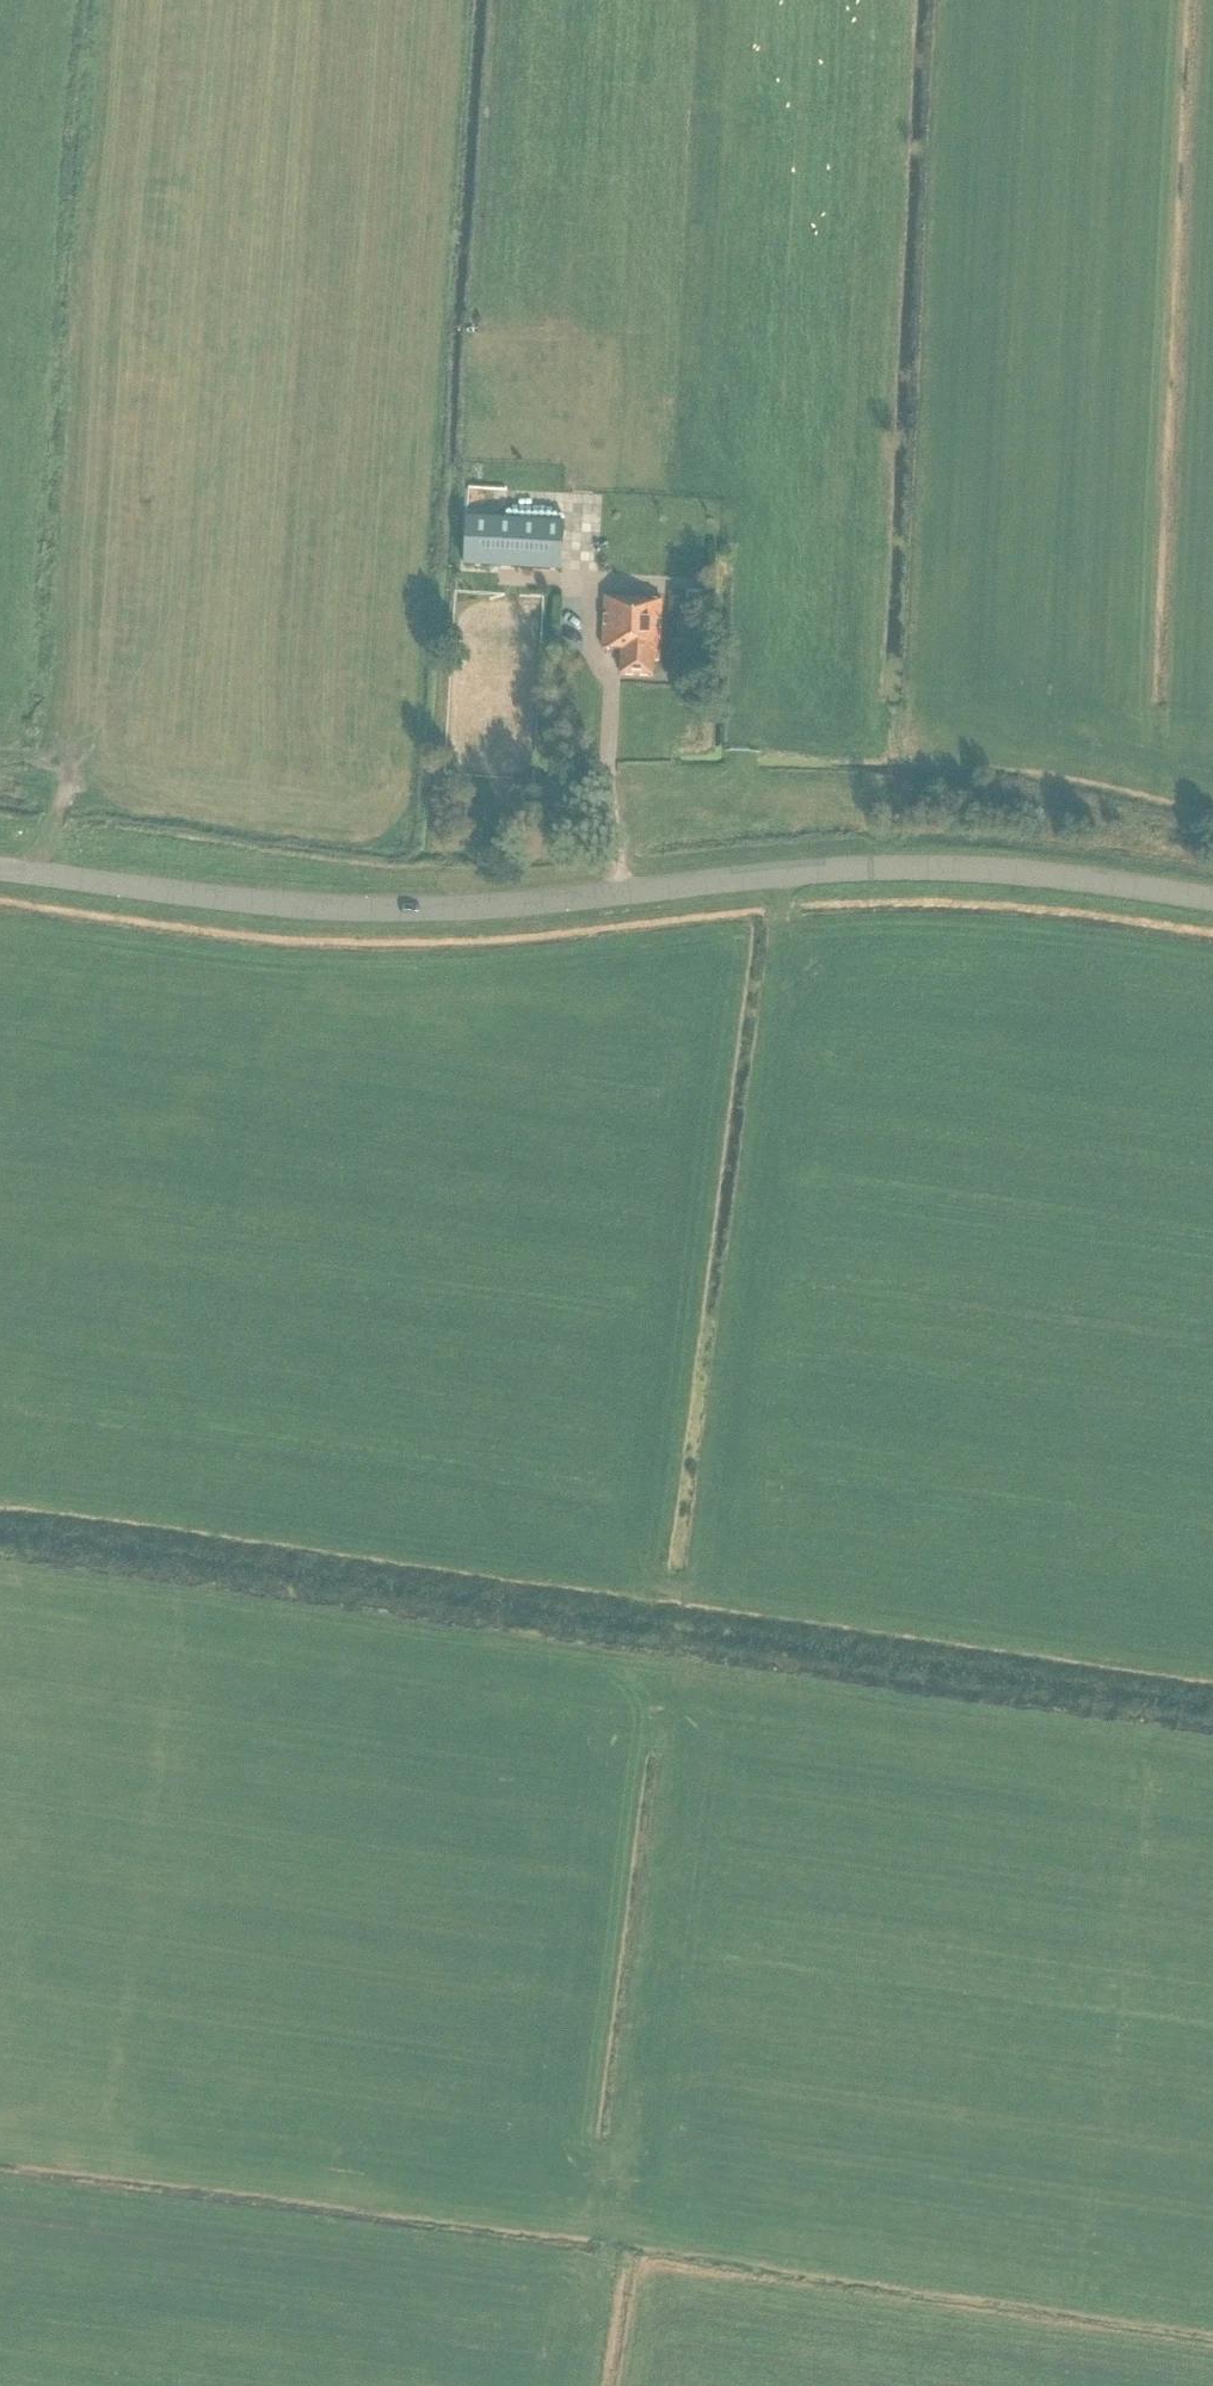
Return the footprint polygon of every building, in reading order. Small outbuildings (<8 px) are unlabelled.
[(464,564),(560,570),(563,522),(467,517),(464,564)] [(659,651),(662,600),(605,597),(602,648),(622,649),(620,674),(653,676),(654,651),(659,651)]
